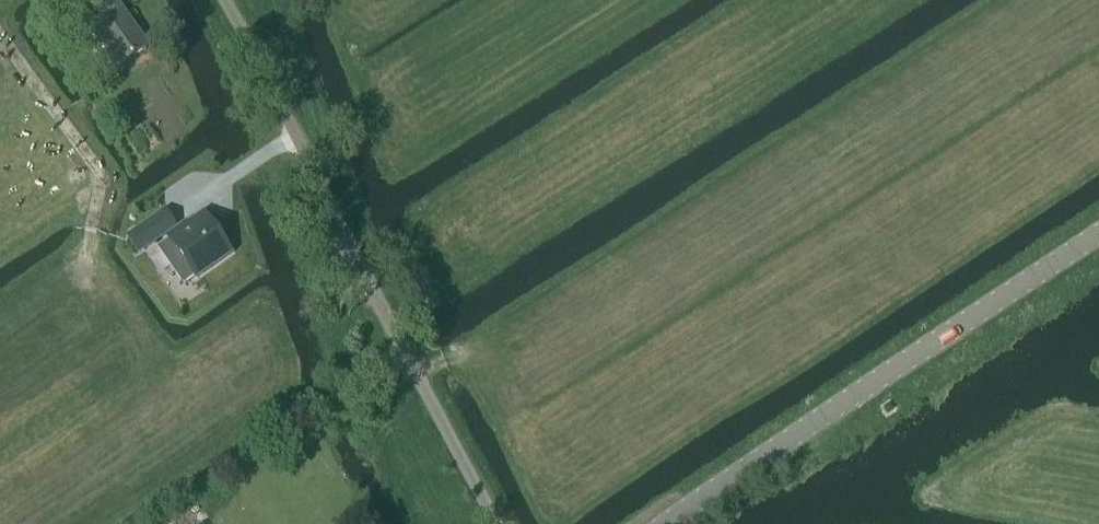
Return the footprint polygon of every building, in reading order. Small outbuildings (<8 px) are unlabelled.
[(117,67),(145,48),(129,24),(131,22),(116,1),(86,22),(117,67)] [(51,43),(86,19),(79,8),(44,32),(51,43)] [(167,241),(158,248),(185,285),(195,278),(230,254),(203,216),(189,226),(169,240),(167,241)] [(144,227),(128,239),(138,253),(155,242),(144,227)] [(889,405),(883,409),(887,414),(892,411),(889,405)]
